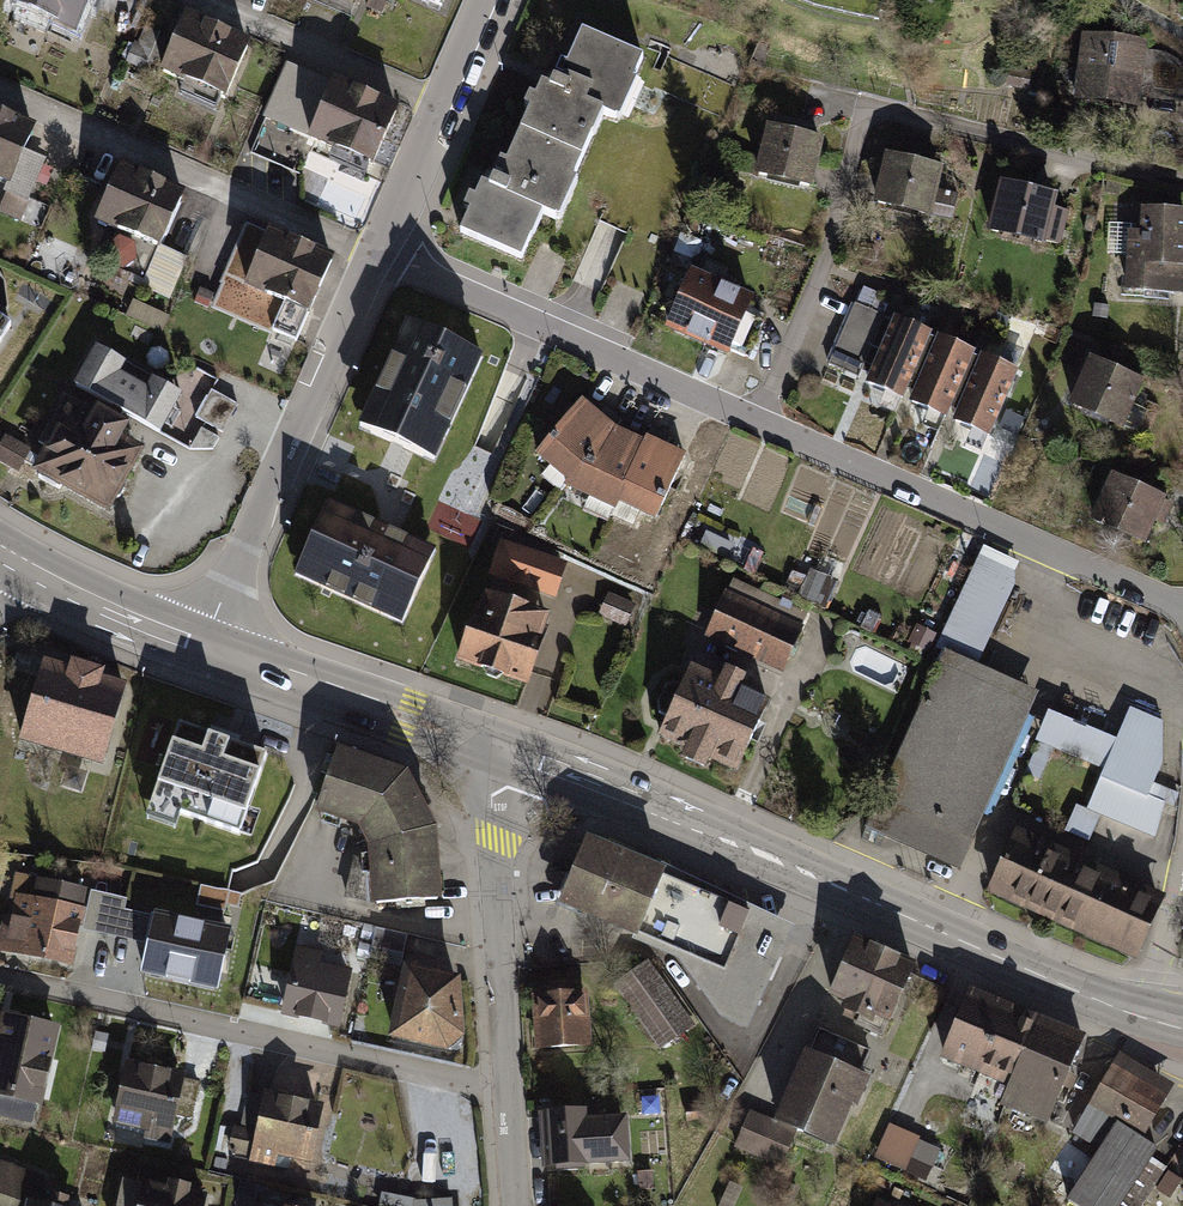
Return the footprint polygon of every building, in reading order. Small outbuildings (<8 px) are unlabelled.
[(20,11),(77,34),(91,0),(24,0),(20,11)] [(445,8),(448,0),(423,0),(445,8)] [(245,51),(183,24),(160,75),(223,102),(245,51)] [(480,166),(452,237),(520,263),(537,219),(555,226),(597,120),(611,126),(636,63),(572,38),(549,97),(529,90),(496,173),(480,166)] [(1145,48),(1086,41),(1079,102),(1138,109),(1145,48)] [(394,111),(327,85),(306,140),(372,166),(394,111)] [(0,114),(0,174),(14,180),(36,130),(0,114)] [(821,140),(767,130),(758,182),(812,192),(821,140)] [(937,171),(889,161),(877,213),(926,224),(937,171)] [(186,200),(123,174),(102,223),(165,249),(186,200)] [(1056,195),(1004,184),(992,235),(1044,247),(1056,195)] [(1135,214),(1131,293),(1181,296),(1182,254),(1182,217),(1135,214)] [(326,260),(268,236),(247,285),(305,309),(326,260)] [(756,301),(697,277),(673,336),(732,360),(756,301)] [(888,319),(854,306),(829,365),(862,381),(888,319)] [(16,321),(0,311),(0,345),(16,321)] [(485,349),(408,314),(357,422),(434,458),(485,349)] [(898,396),(924,333),(888,319),(862,381),(898,396)] [(944,417),(971,352),(924,333),(898,396),(944,417)] [(990,436),(1018,372),(971,352),(944,417),(990,436)] [(185,400),(93,353),(74,389),(167,435),(185,400)] [(1144,383),(1093,361),(1074,406),(1125,427),(1144,383)] [(215,375),(197,415),(206,419),(195,442),(215,451),(244,388),(215,375)] [(123,429),(64,396),(38,442),(51,449),(39,470),(107,507),(138,452),(117,440),(123,429)] [(612,431),(585,405),(538,453),(571,490),(654,515),(684,452),(612,431)] [(1164,495),(1114,476),(1096,522),(1146,541),(1164,495)] [(289,574),(404,625),(439,547),(325,495),(289,574)] [(563,566),(505,545),(494,577),(552,597),(563,566)] [(1020,573),(981,556),(946,650),(982,660),(1020,573)] [(609,592),(601,614),(626,623),(634,601),(609,592)] [(547,616),(480,595),(460,659),(526,680),(547,616)] [(806,628),(728,597),(711,639),(790,670),(806,628)] [(918,710),(863,832),(958,874),(1041,693),(946,650),(918,710)] [(769,701),(691,668),(662,735),(740,768),(769,701)] [(125,689),(47,670),(29,742),(107,762),(125,689)] [(1115,739),(1051,714),(1041,741),(1104,765),(1086,811),(1140,832),(1165,761),(1164,740),(1165,721),(1129,704),(1115,739)] [(267,756),(176,725),(144,819),(172,829),(177,815),(240,836),(267,756)] [(401,773),(333,751),(313,815),(357,830),(369,846),(374,907),(438,906),(434,828),(401,773)] [(1090,865),(1017,835),(991,897),(1064,927),(1090,865)] [(662,872),(588,841),(562,902),(636,934),(675,950),(720,1014),(745,1026),(787,934),(662,872)] [(1164,896),(1090,865),(1064,927),(1138,958),(1164,896)] [(35,879),(31,897),(15,894),(5,936),(0,935),(0,952),(71,968),(88,891),(35,879)] [(229,931),(151,914),(138,979),(216,995),(229,931)] [(912,965),(856,941),(833,993),(849,1001),(846,1008),(862,1015),(858,1022),(882,1033),(912,965)] [(356,968),(305,959),(293,1022),(344,1031),(356,968)] [(648,965),(615,987),(658,1051),(691,1029),(648,965)] [(450,979),(403,971),(397,1039),(454,1049),(450,979)] [(1005,1006),(971,991),(945,1054),(978,1069),(1005,1006)] [(586,994),(536,998),(539,1052),(589,1048),(586,994)] [(1040,1020),(1005,1006),(978,1069),(1013,1083),(1040,1020)] [(1082,1038),(1040,1020),(1013,1083),(1020,1086),(1013,1104),(1048,1119),(1082,1038)] [(0,1036),(0,1100),(42,1108),(54,1047),(0,1036)] [(864,1072),(798,1044),(765,1121),(795,1135),(831,1149),(864,1072)] [(1118,1055),(1067,1130),(1098,1151),(1065,1200),(1073,1205),(1143,1205),(1180,1152),(1145,1129),(1171,1090),(1118,1055)] [(180,1079),(123,1071),(113,1141),(170,1149),(180,1079)] [(320,1112),(268,1100),(252,1169),(305,1181),(320,1112)] [(624,1114),(544,1123),(549,1173),(630,1164),(624,1114)] [(795,1135),(765,1121),(750,1114),(731,1155),(776,1176),(795,1135)] [(887,1123),(875,1159),(929,1177),(941,1141),(887,1123)] [(0,1161),(0,1205),(68,1205),(70,1198),(42,1191),(46,1174),(0,1161)] [(1175,1194),(1182,1200),(1182,1181),(1175,1194)] [(139,1189),(136,1205),(204,1205),(205,1202),(139,1189)] [(451,1196),(415,1198),(415,1205),(451,1205),(451,1196)]
